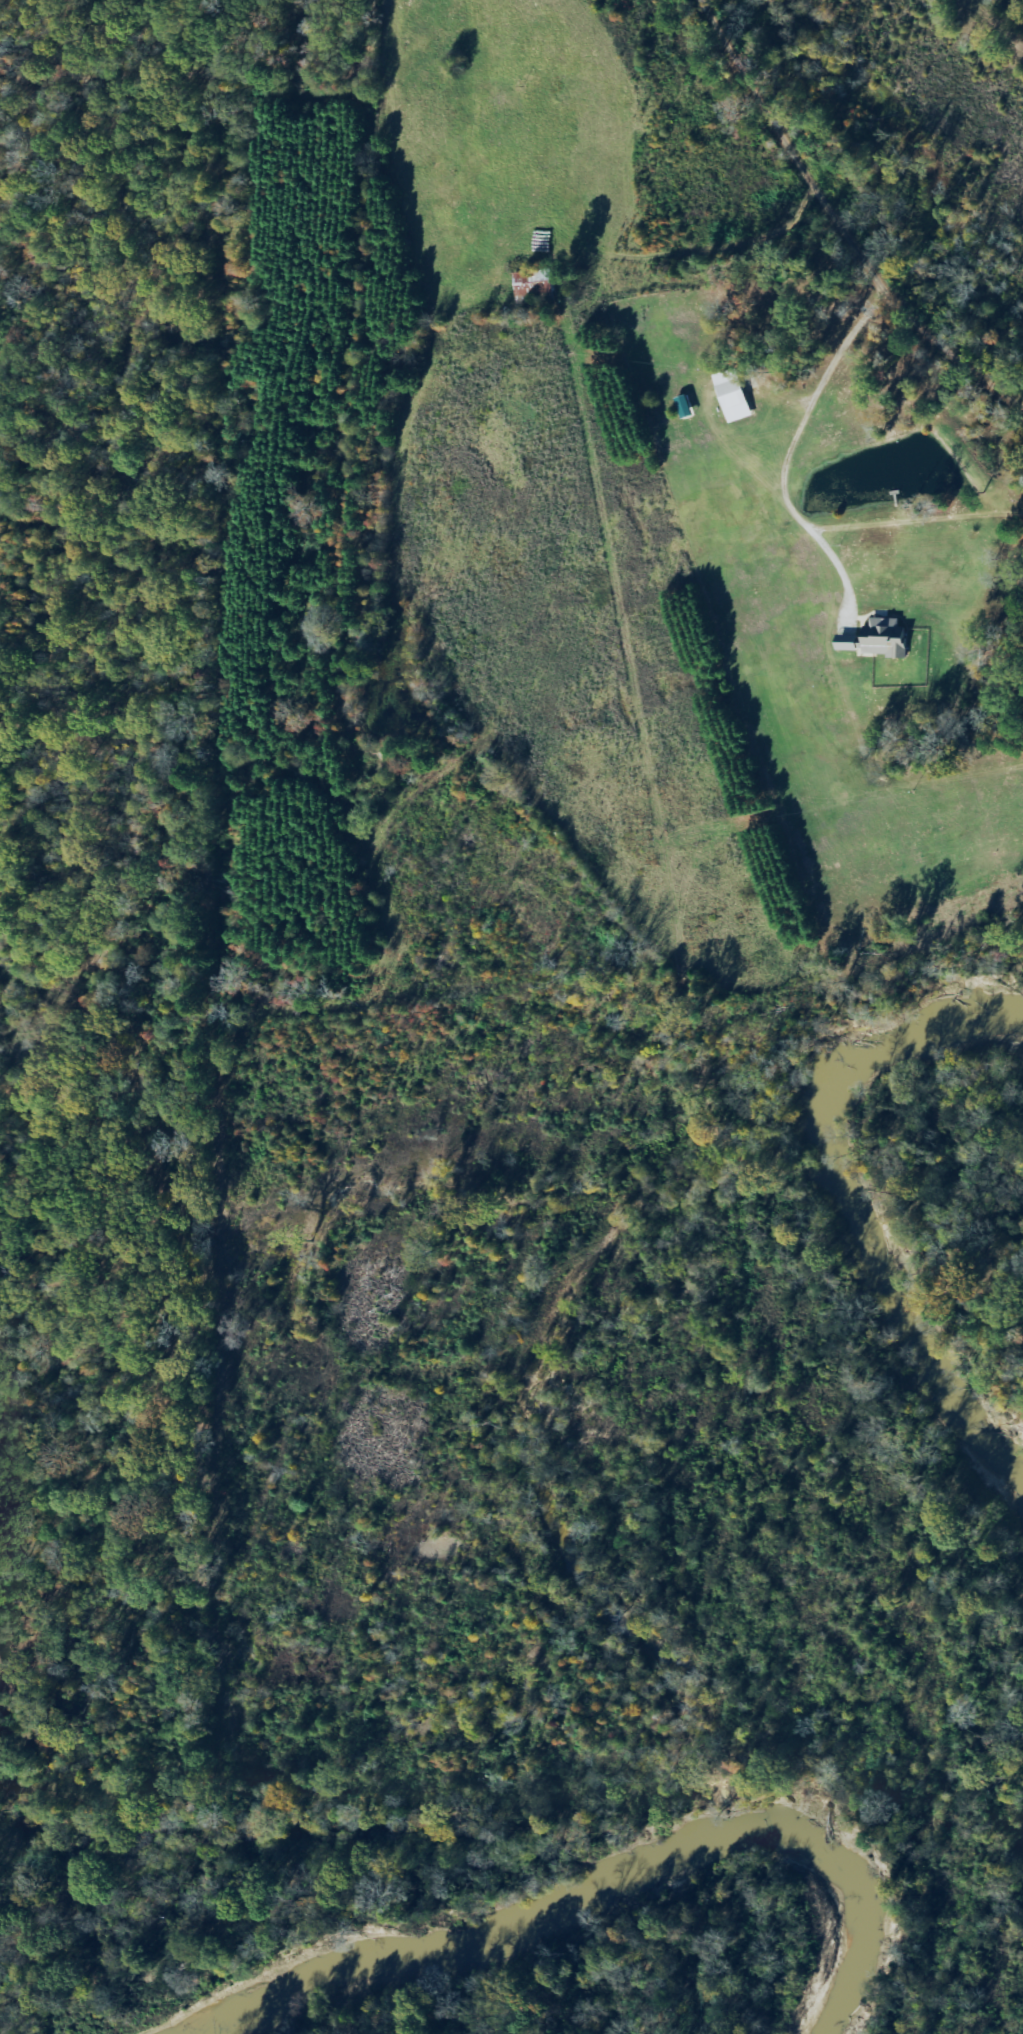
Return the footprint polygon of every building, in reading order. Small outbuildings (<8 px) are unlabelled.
[(554,296),(553,271),(515,272),(517,297),(554,296)] [(729,424),(752,416),(737,368),(714,375),(729,424)] [(837,649),(864,650),(863,656),(906,657),(907,627),(899,627),(899,618),(870,618),(870,626),(863,626),(863,635),(837,635),(837,649)]
